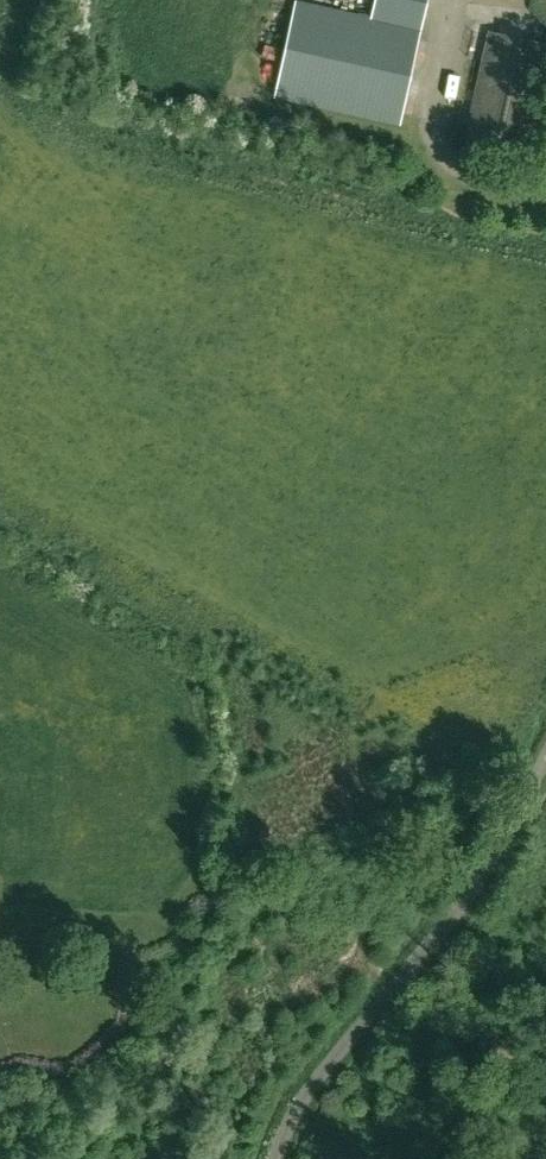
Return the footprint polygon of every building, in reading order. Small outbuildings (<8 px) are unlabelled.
[(426,0),(374,0),(371,17),(295,0),(274,95),(399,123),(426,0)] [(507,6),(507,0),(472,0),(473,8),(507,6)] [(545,74),(545,43),(489,31),(465,138),(529,152),(545,74)]
